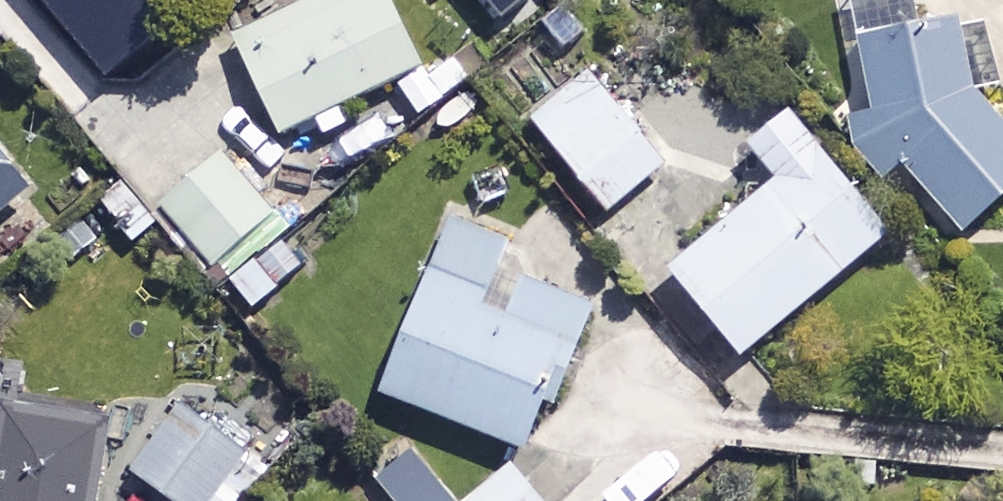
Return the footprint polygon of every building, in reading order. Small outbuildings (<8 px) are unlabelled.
[(107,85),(207,0),(34,0),(107,85)] [(394,0),(326,0),(241,40),(287,138),(428,71),(394,0)] [(498,16),(518,0),(485,0),(498,16)] [(959,27),(867,49),(853,129),(857,147),(885,181),(905,165),(965,239),(1002,208),(1002,127),(974,91),(959,27)] [(669,167),(591,76),(534,125),(612,216),(669,167)] [(895,239),(789,111),(751,143),(785,184),(675,275),(747,361),(895,239)] [(33,199),(0,158),(0,227),(33,199)] [(517,252),(459,226),(385,393),(531,458),(598,308),(509,269),(517,252)] [(282,243),(234,288),(257,313),(306,268),(282,243)] [(136,470),(176,500),(243,500),(274,461),(192,398),(136,470)] [(12,415),(0,490),(0,500),(98,500),(109,431),(12,415)] [(517,470),(478,500),(541,500),(517,470)]
